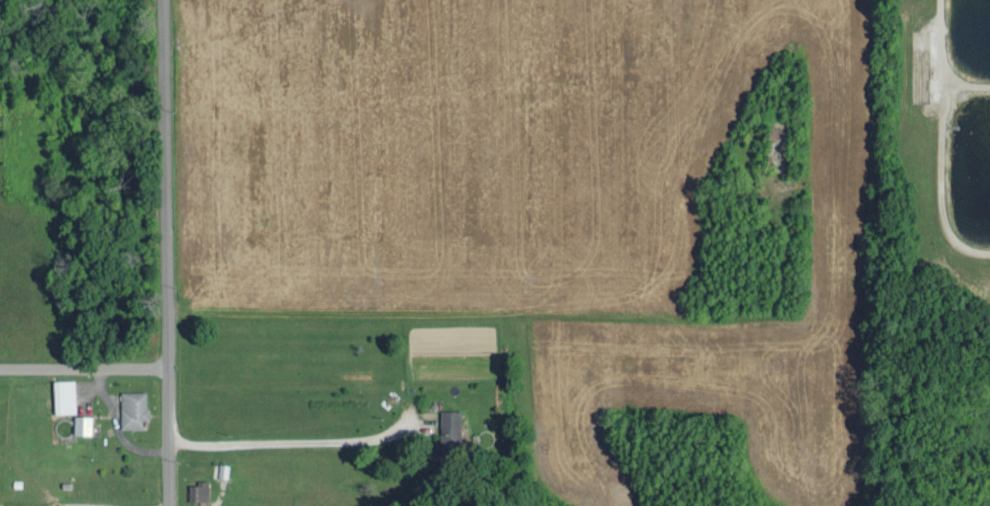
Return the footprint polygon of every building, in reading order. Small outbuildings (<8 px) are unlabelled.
[(55,412),(76,411),(75,378),(54,379),(55,412)] [(122,427),(145,427),(145,419),(148,419),(147,390),(121,390),(122,427)] [(461,409),(440,408),(440,447),(461,448),(461,409)] [(92,414),(75,414),(74,433),(92,433),(92,414)] [(228,476),(228,464),(220,464),(220,476),(228,476)] [(189,481),(190,500),(209,499),(208,481),(189,481)]
